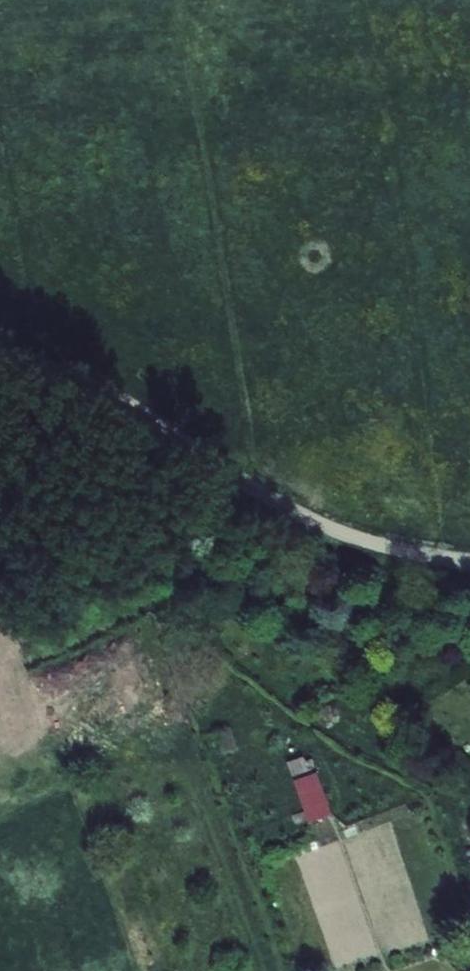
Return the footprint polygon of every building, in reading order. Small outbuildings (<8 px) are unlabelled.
[(312,753),(291,761),(296,775),(317,768),(312,753)] [(321,770),(296,778),(309,821),(334,813),(321,770)]
